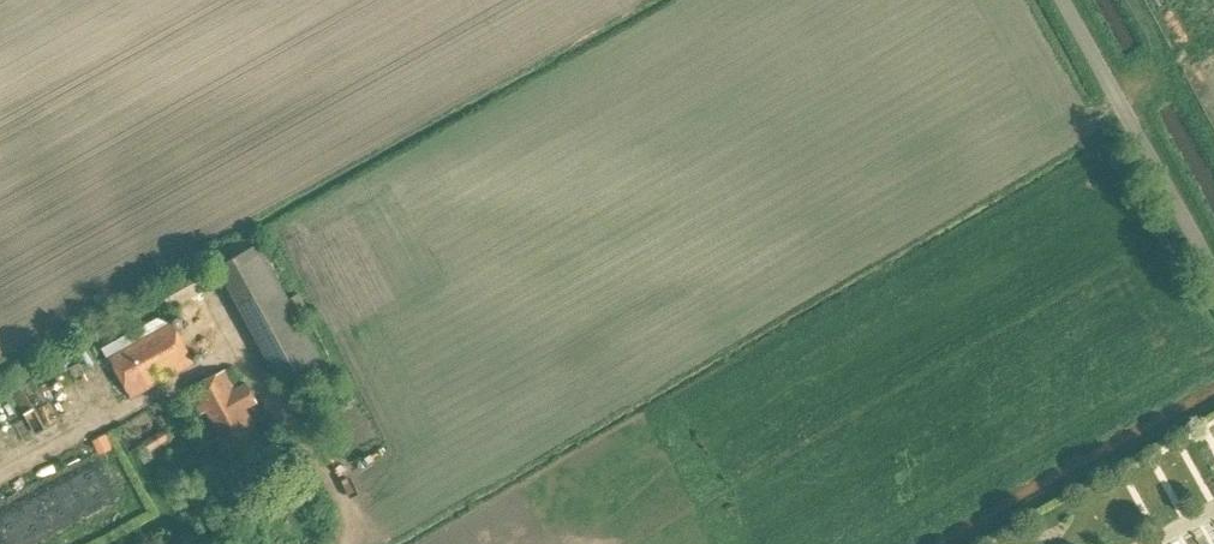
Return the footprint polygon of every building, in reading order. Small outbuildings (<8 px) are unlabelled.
[(261,239),(220,261),(282,377),(323,355),(261,239)] [(170,323),(107,359),(130,399),(193,364),(170,323)] [(234,389),(223,369),(186,390),(225,463),(235,457),(238,464),(257,454),(253,447),(260,443),(248,422),(251,420),(246,411),(256,405),(245,384),(234,389)] [(111,448),(104,435),(90,441),(97,455),(111,448)]
